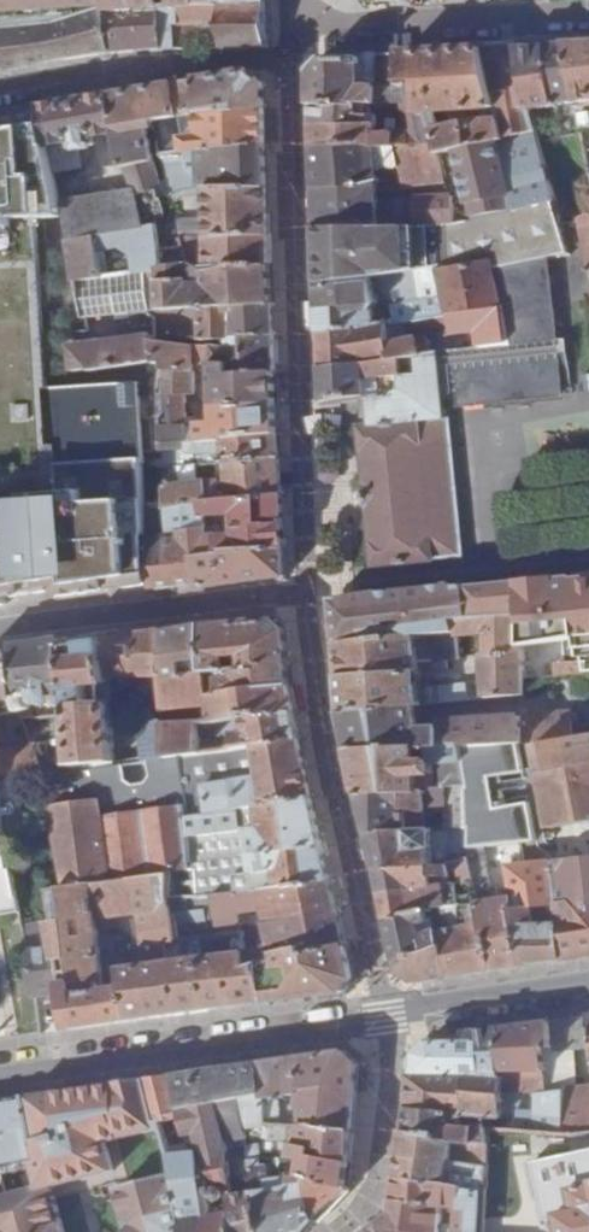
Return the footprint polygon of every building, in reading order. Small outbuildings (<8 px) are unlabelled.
[(3,73),(0,27),(12,27),(63,23),(106,10),(105,0),(0,0),(0,74),(3,73)] [(106,10),(106,12),(135,10),(134,0),(105,0),(106,10)] [(135,10),(180,6),(195,5),(195,0),(134,0),(135,10)] [(267,3),(265,3),(221,4),(221,27),(221,32),(222,49),(268,48),(267,3)] [(175,27),(176,50),(197,49),(197,31),(201,31),(203,29),(203,27),(221,27),(221,4),(195,5),(180,6),(181,27),(175,27)] [(135,10),(106,12),(104,13),(110,54),(145,51),(176,50),(175,27),(181,27),(180,6),(135,10)] [(12,27),(0,27),(3,73),(74,59),(109,54),(110,54),(104,13),(106,12),(106,10),(63,23),(12,27)] [(567,44),(574,102),(581,134),(583,141),(588,140),(588,43),(567,44)] [(567,44),(545,45),(554,105),(574,102),(567,44)] [(525,85),(493,93),(503,136),(533,129),(537,128),(532,108),(554,105),(545,45),(519,47),(525,85)] [(519,47),(483,48),(493,93),(525,85),(519,47)] [(483,48),(413,52),(429,110),(448,109),(451,124),(440,126),(438,118),(432,119),(440,152),(457,148),(503,136),(493,93),(483,48)] [(312,72),(314,123),(353,124),(353,118),(370,117),(369,104),(375,103),(403,99),(404,113),(409,147),(395,147),(400,169),(401,176),(404,186),(443,184),(441,177),(448,176),(440,152),(432,119),(429,110),(413,52),(359,55),(360,57),(326,57),(312,72)] [(252,72),(173,85),(179,118),(201,114),(267,107),(266,84),(252,72)] [(173,85),(111,96),(118,132),(117,132),(125,168),(132,186),(134,185),(136,191),(137,195),(162,188),(162,187),(161,183),(156,164),(154,160),(149,130),(155,128),(154,121),(164,119),(164,120),(179,118),(173,85)] [(118,132),(111,96),(41,109),(42,115),(48,145),(50,145),(88,137),(117,132),(118,132)] [(268,144),(267,107),(201,114),(203,137),(204,150),(268,144)] [(353,124),(314,123),(315,146),(395,147),(409,147),(404,113),(388,116),(388,131),(376,131),(377,117),(370,117),(353,118),(353,124)] [(0,123),(0,250),(11,250),(10,215),(64,217),(62,205),(55,173),(50,145),(48,145),(42,115),(0,123)] [(165,128),(164,120),(164,119),(154,121),(155,128),(155,131),(165,128)] [(533,129),(503,136),(457,148),(463,177),(468,199),(471,219),(523,209),(553,202),(533,129)] [(88,137),(50,145),(55,173),(84,167),(81,150),(90,148),(88,137)] [(204,150),(203,137),(186,139),(186,152),(198,151),(204,150)] [(186,139),(158,142),(160,154),(186,152),(186,139)] [(270,187),(268,144),(204,150),(198,151),(199,160),(199,189),(270,187)] [(395,147),(315,146),(316,188),(341,187),(377,187),(377,171),(400,169),(395,147)] [(199,160),(198,151),(186,152),(160,154),(162,159),(164,159),(165,163),(185,161),(199,160)] [(187,192),(199,189),(199,160),(185,161),(186,182),(187,192)] [(393,176),(394,188),(396,188),(404,186),(401,176),(393,176)] [(449,180),(448,176),(441,177),(443,184),(450,184),(449,180)] [(170,195),(187,192),(186,182),(169,185),(170,195)] [(134,185),(132,186),(116,189),(117,195),(136,191),(134,185)] [(162,187),(162,188),(164,196),(169,195),(170,195),(169,185),(162,187)] [(272,234),(270,187),(199,189),(187,192),(170,195),(169,195),(171,203),(187,200),(186,210),(208,208),(209,238),(272,234)] [(162,188),(137,195),(142,222),(165,217),(162,196),(164,196),(162,188)] [(136,191),(117,195),(62,205),(69,241),(144,227),(142,222),(137,195),(136,191)] [(456,198),(317,201),(318,223),(395,224),(456,223),(456,198)] [(395,224),(318,223),(320,288),(375,279),(434,269),(492,261),(495,270),(546,259),(571,255),(562,223),(557,201),(553,202),(523,209),(471,219),(468,199),(456,198),(456,223),(395,224)] [(167,223),(157,225),(162,250),(183,248),(179,239),(168,241),(167,223)] [(144,227),(69,241),(77,280),(186,266),(190,265),(183,248),(162,250),(157,225),(144,227)] [(273,265),(272,234),(209,238),(208,261),(208,271),(273,265)] [(186,238),(179,239),(190,265),(192,265),(199,268),(202,261),(199,238),(186,238)] [(446,354),(402,359),(404,393),(349,401),(350,411),(364,409),(365,427),(360,427),(373,566),(464,558),(451,418),(448,418),(446,407),(561,394),(546,259),(495,270),(502,306),(505,325),(506,332),(509,346),(501,347),(446,354)] [(208,271),(208,261),(202,261),(199,268),(206,271),(208,271)] [(492,261),(434,269),(438,308),(431,308),(431,316),(502,306),(495,270),(492,261)] [(186,266),(77,280),(84,316),(87,316),(135,311),(147,309),(154,309),(202,307),(274,303),(273,265),(208,271),(206,271),(207,283),(192,284),(191,279),(188,279),(186,266)] [(375,279),(320,288),(321,288),(323,333),(388,323),(393,322),(391,297),(376,294),(375,279)] [(275,333),(274,303),(202,307),(203,328),(203,341),(229,338),(275,333)] [(431,316),(402,321),(403,332),(449,325),(450,335),(505,325),(502,306),(431,316)] [(203,328),(202,307),(154,309),(154,323),(154,326),(168,331),(197,330),(197,328),(203,328)] [(135,311),(87,316),(89,330),(90,335),(137,329),(135,311)] [(393,322),(388,323),(389,342),(403,340),(403,332),(402,321),(393,322)] [(388,323),(323,333),(323,369),(402,359),(446,354),(443,335),(403,340),(389,342),(388,323)] [(498,333),(501,347),(509,346),(506,332),(498,333)] [(276,341),(275,333),(229,338),(230,346),(215,346),(215,355),(216,362),(216,366),(216,377),(277,373),(277,363),(276,341)] [(73,346),(75,371),(118,365),(159,360),(155,340),(156,340),(156,337),(73,346)] [(196,345),(156,340),(155,340),(159,360),(159,362),(166,362),(165,369),(195,372),(195,364),(195,355),(196,345)] [(215,355),(215,346),(196,345),(195,355),(215,355)] [(402,359),(323,369),(325,405),(344,401),(349,401),(404,393),(402,359)] [(195,364),(195,372),(203,372),(202,364),(195,364)] [(195,372),(165,369),(162,394),(186,394),(194,394),(195,372)] [(279,404),(277,373),(216,377),(216,406),(279,404)] [(8,604),(6,595),(140,572),(138,381),(39,387),(42,447),(51,448),(53,490),(0,493),(0,606),(8,604)] [(186,394),(162,394),(164,425),(164,427),(188,425),(188,419),(186,394)] [(280,432),(279,404),(216,406),(216,422),(204,423),(203,424),(203,440),(228,439),(228,437),(280,432)] [(188,425),(164,427),(165,451),(190,450),(197,455),(197,465),(203,464),(281,457),(280,432),(228,437),(228,439),(203,440),(203,424),(188,425)] [(282,494),(281,457),(203,464),(205,476),(205,482),(207,502),(282,494)] [(203,464),(197,465),(186,466),(187,478),(205,476),(203,464)] [(175,486),(174,468),(166,468),(168,487),(175,486)] [(169,507),(207,502),(205,482),(175,486),(168,487),(169,507)] [(284,521),(282,494),(207,502),(169,507),(168,508),(168,523),(170,523),(170,531),(185,530),(207,528),(207,525),(206,517),(234,515),(234,524),(284,521)] [(219,525),(234,524),(234,515),(206,517),(207,525),(219,525)] [(285,546),(284,521),(234,524),(236,535),(219,536),(207,537),(207,528),(185,530),(185,539),(170,541),(171,559),(218,554),(237,548),(285,546)] [(236,535),(234,524),(219,525),(219,536),(236,535)] [(158,537),(149,539),(152,584),(152,589),(198,584),(198,588),(286,575),(285,546),(237,548),(218,554),(171,559),(170,541),(170,535),(157,537),(158,537)] [(469,584),(474,619),(525,619),(525,649),(579,641),(582,663),(584,674),(588,673),(588,573),(469,584)] [(474,619),(469,584),(456,585),(455,583),(412,589),(342,597),(335,606),(339,642),(459,633),(458,622),(474,619)] [(235,670),(290,665),(288,630),(275,618),(204,624),(207,671),(215,671),(235,670)] [(525,619),(474,619),(458,622),(459,633),(459,636),(489,632),(490,654),(521,649),(525,649),(525,619)] [(207,671),(204,624),(163,630),(167,675),(207,671)] [(167,675),(163,630),(106,639),(108,677),(119,677),(135,677),(135,675),(167,675)] [(459,633),(339,642),(342,679),(419,672),(434,670),(433,660),(441,660),(442,670),(448,669),(447,659),(461,658),(459,636),(459,633)] [(66,644),(67,644),(67,637),(12,646),(13,652),(14,651),(18,698),(21,711),(31,709),(27,696),(34,696),(34,702),(39,705),(54,704),(54,694),(62,694),(71,693),(66,644)] [(108,677),(106,639),(67,644),(66,644),(71,693),(73,705),(73,714),(72,714),(75,744),(77,767),(115,763),(114,752),(110,699),(104,699),(104,702),(90,703),(88,684),(108,682),(108,677)] [(523,679),(521,649),(490,654),(484,655),(486,699),(524,696),(523,679)] [(13,652),(0,654),(0,714),(3,714),(2,701),(9,700),(11,712),(21,711),(18,698),(14,651),(13,652)] [(433,660),(434,670),(442,670),(441,660),(433,660)] [(562,675),(584,674),(582,663),(560,666),(562,675)] [(291,684),(290,665),(235,670),(235,678),(236,690),(291,684)] [(235,678),(235,670),(215,671),(215,679),(207,680),(208,696),(216,696),(222,694),(221,682),(226,678),(235,678)] [(297,712),(291,684),(236,690),(222,694),(216,696),(208,696),(207,680),(207,671),(167,675),(135,675),(135,677),(136,711),(190,706),(191,722),(191,724),(199,723),(200,723),(233,719),(297,712)] [(215,679),(215,671),(207,671),(207,680),(215,679)] [(419,672),(342,679),(344,711),(417,705),(439,703),(437,688),(421,689),(419,672)] [(236,690),(235,678),(226,678),(221,682),(222,694),(236,690)] [(468,686),(437,688),(439,703),(469,701),(468,686)] [(73,705),(71,693),(62,694),(62,706),(73,705)] [(73,714),(73,705),(62,706),(62,715),(72,714),(73,714)] [(417,705),(344,711),(344,714),(352,751),(462,743),(495,742),(519,740),(534,739),(573,736),(572,714),(440,721),(441,729),(418,731),(417,705)] [(303,739),(297,712),(233,719),(235,734),(236,748),(303,739)] [(172,726),(171,724),(171,718),(164,719),(164,722),(163,722),(163,726),(172,726)] [(235,734),(233,719),(200,723),(200,734),(218,731),(220,736),(235,734)] [(167,757),(163,726),(163,722),(142,725),(142,727),(145,727),(147,756),(147,759),(167,759),(167,757)] [(200,734),(200,723),(199,723),(191,724),(191,722),(171,724),(172,726),(163,726),(167,757),(180,756),(203,753),(201,746),(200,734)] [(134,728),(136,748),(137,758),(147,756),(145,727),(142,727),(134,728)] [(573,736),(534,739),(549,830),(568,827),(588,823),(588,734),(573,736)] [(315,798),(303,739),(236,748),(224,750),(203,753),(180,756),(187,799),(188,808),(190,815),(190,816),(238,808),(260,804),(260,806),(315,798)] [(519,740),(495,742),(502,782),(526,779),(519,740)] [(495,742),(462,743),(464,761),(466,776),(467,779),(468,790),(470,829),(471,849),(470,855),(521,847),(520,841),(512,841),(507,811),(497,813),(492,784),(502,782),(495,742)] [(203,753),(224,750),(224,743),(201,746),(203,753)] [(462,743),(352,751),(362,792),(423,791),(422,783),(426,783),(431,775),(438,776),(437,764),(464,761),(462,743)] [(75,744),(34,747),(35,749),(45,771),(61,769),(77,767),(75,744)] [(136,748),(114,752),(115,763),(137,758),(136,748)] [(0,750),(0,770),(1,775),(41,771),(34,749),(0,750)] [(41,771),(1,775),(7,837),(55,831),(58,831),(55,812),(54,808),(63,783),(61,769),(45,771),(41,771)] [(448,776),(449,791),(468,790),(467,779),(466,776),(448,776)] [(507,811),(502,782),(492,784),(497,813),(507,811)] [(423,791),(362,792),(370,832),(428,830),(427,818),(437,818),(436,812),(449,810),(450,830),(470,829),(468,790),(449,791),(423,791)] [(323,833),(315,798),(260,806),(263,826),(250,829),(251,838),(268,837),(268,843),(281,841),(293,841),(323,833)] [(188,808),(187,799),(178,801),(178,809),(188,808)] [(58,831),(61,846),(68,887),(112,882),(106,839),(104,819),(113,818),(111,804),(55,812),(58,831)] [(263,826),(260,806),(260,804),(238,808),(241,828),(241,830),(250,829),(263,826)] [(531,807),(507,811),(512,841),(520,841),(521,847),(536,845),(531,807)] [(191,836),(190,816),(190,815),(188,808),(178,809),(113,818),(104,819),(106,839),(112,882),(172,873),(193,870),(192,861),(191,836)] [(241,828),(238,808),(190,816),(191,836),(238,829),(241,828)] [(251,838),(250,829),(241,830),(241,828),(238,829),(241,857),(252,855),(250,838),(251,838)] [(333,882),(323,833),(293,841),(281,841),(268,843),(268,837),(251,838),(250,838),(252,855),(241,857),(238,829),(191,836),(192,861),(196,862),(202,862),(204,897),(213,897),(238,893),(280,886),(333,882)] [(428,830),(370,832),(378,868),(436,861),(435,848),(453,847),(454,861),(469,859),(470,855),(471,849),(470,829),(450,830),(428,830)] [(0,838),(0,918),(21,915),(7,837),(0,838)] [(436,861),(378,868),(383,892),(475,882),(471,865),(469,859),(454,861),(436,861)] [(575,861),(555,863),(555,864),(563,925),(566,962),(588,958),(588,860),(575,861)] [(196,898),(204,897),(202,862),(196,862),(192,861),(193,870),(194,870),(196,898)] [(471,865),(475,882),(480,903),(485,922),(497,969),(524,966),(519,926),(536,925),(534,906),(536,906),(530,865),(525,866),(509,867),(514,899),(495,902),(488,862),(471,865)] [(555,864),(555,863),(530,865),(536,906),(534,906),(536,925),(519,926),(524,966),(546,964),(544,927),(563,925),(555,864)] [(185,899),(196,898),(194,870),(193,870),(172,873),(169,894),(170,900),(185,899)] [(62,995),(69,1031),(116,1024),(109,989),(107,989),(98,919),(139,912),(173,908),(170,900),(169,894),(172,873),(112,882),(68,887),(66,887),(44,891),(50,925),(52,924),(56,948),(64,995),(62,995)] [(340,915),(333,882),(280,886),(238,893),(213,897),(215,915),(241,912),(284,906),(285,920),(340,915)] [(475,882),(383,892),(389,918),(428,910),(480,903),(475,882)] [(189,912),(185,899),(170,900),(173,908),(175,916),(189,912)] [(428,910),(389,918),(399,962),(424,958),(431,953),(427,934),(442,932),(485,922),(480,903),(428,910)] [(177,923),(175,916),(173,908),(139,912),(147,966),(162,964),(162,965),(169,964),(169,959),(168,953),(167,945),(170,945),(169,935),(178,933),(177,923)] [(241,912),(215,915),(217,923),(227,923),(228,917),(237,918),(237,923),(242,922),(241,912)] [(347,945),(340,915),(285,920),(286,922),(267,924),(267,922),(242,922),(244,933),(245,932),(247,952),(248,960),(262,957),(306,947),(308,953),(347,945)] [(227,923),(217,923),(218,937),(224,936),(244,933),(242,922),(237,923),(227,923)] [(442,932),(452,977),(497,969),(485,922),(442,932)] [(44,951),(56,948),(52,924),(50,925),(40,926),(44,951)] [(566,962),(563,925),(544,927),(546,964),(566,962)] [(245,932),(244,933),(224,936),(226,955),(229,954),(247,952),(245,932)] [(424,958),(399,962),(402,973),(417,984),(452,977),(442,932),(427,934),(431,953),(424,958)] [(179,942),(178,933),(169,935),(170,945),(177,944),(177,943),(179,942)] [(224,936),(218,937),(200,939),(202,958),(226,955),(224,936)] [(202,958),(200,939),(177,943),(177,944),(178,951),(179,962),(202,958)] [(354,979),(347,945),(308,953),(306,947),(262,957),(268,1003),(344,992),(354,979)] [(28,954),(36,999),(62,995),(64,995),(56,948),(44,951),(28,954)] [(175,962),(179,962),(178,951),(168,953),(169,959),(174,957),(175,962)] [(268,1003),(262,957),(248,960),(247,952),(229,954),(236,1007),(268,1003)] [(177,1016),(236,1007),(229,954),(226,955),(202,958),(179,962),(175,962),(169,964),(162,965),(165,987),(174,986),(177,1016)] [(132,1022),(177,1016),(174,986),(165,987),(162,965),(162,964),(147,966),(121,969),(125,987),(132,1022)] [(116,1024),(132,1022),(125,987),(109,989),(116,1024)] [(588,1043),(588,1016),(559,1020),(564,1049),(588,1043)] [(563,1093),(570,1092),(570,1086),(553,1064),(546,1064),(546,1052),(564,1049),(559,1020),(500,1028),(502,1073),(544,1071),(542,1092),(563,1093)] [(502,1073),(500,1028),(466,1034),(471,1064),(479,1064),(480,1077),(503,1079),(502,1073)] [(471,1064),(466,1034),(431,1039),(418,1053),(414,1071),(480,1077),(479,1064),(471,1064)] [(345,1053),(261,1064),(265,1092),(266,1101),(274,1099),(301,1096),(303,1128),(351,1130),(358,1064),(345,1053)] [(175,1076),(183,1111),(204,1106),(205,1108),(220,1104),(243,1098),(265,1092),(261,1064),(175,1076)] [(409,1104),(462,1109),(503,1113),(503,1090),(503,1079),(480,1077),(414,1071),(409,1104)] [(503,1090),(542,1092),(544,1071),(502,1073),(503,1079),(503,1090)] [(170,1122),(183,1118),(184,1117),(183,1111),(175,1076),(146,1080),(157,1126),(162,1124),(170,1122)] [(103,1169),(169,1153),(165,1136),(162,1124),(157,1126),(146,1080),(86,1089),(92,1117),(98,1144),(103,1169)] [(588,1132),(588,1088),(570,1092),(563,1093),(567,1133),(574,1133),(574,1135),(588,1132)] [(32,1161),(35,1174),(37,1186),(38,1189),(50,1186),(50,1181),(51,1177),(47,1157),(41,1131),(92,1117),(86,1089),(25,1097),(39,1159),(32,1160),(32,1161)] [(265,1092),(243,1098),(246,1127),(254,1127),(267,1125),(266,1107),(266,1101),(265,1092)] [(545,1132),(567,1133),(563,1093),(542,1092),(544,1119),(545,1132)] [(301,1128),(303,1128),(301,1096),(274,1099),(274,1107),(277,1107),(282,1112),(282,1126),(301,1128)] [(32,1161),(32,1160),(39,1159),(25,1097),(0,1100),(0,1168),(32,1161)] [(243,1098),(220,1104),(225,1143),(247,1137),(246,1127),(243,1098)] [(274,1099),(266,1101),(266,1107),(274,1107),(274,1099)] [(213,1231),(239,1231),(233,1196),(231,1178),(229,1166),(225,1143),(220,1104),(205,1108),(204,1106),(183,1111),(184,1117),(183,1118),(185,1131),(188,1130),(191,1153),(199,1151),(213,1231)] [(478,1141),(493,1143),(494,1130),(461,1124),(462,1109),(409,1104),(405,1128),(441,1132),(441,1136),(461,1139),(478,1141)] [(274,1107),(266,1107),(267,1125),(282,1126),(282,1112),(277,1107),(274,1107)] [(461,1124),(494,1130),(517,1131),(517,1120),(503,1113),(462,1109),(461,1124)] [(41,1131),(47,1157),(98,1144),(92,1117),(41,1131)] [(517,1131),(545,1132),(544,1119),(517,1120),(517,1131)] [(162,1124),(165,1136),(173,1134),(170,1122),(162,1124)] [(246,1127),(247,1137),(255,1135),(254,1127),(246,1127)] [(315,1156),(348,1163),(349,1153),(351,1130),(303,1128),(301,1128),(296,1144),(294,1151),(294,1152),(291,1160),(294,1161),(293,1163),(306,1165),(307,1160),(311,1161),(314,1159),(315,1156)] [(454,1160),(458,1160),(461,1139),(441,1136),(441,1132),(405,1128),(401,1152),(454,1160)] [(185,1231),(213,1231),(199,1151),(191,1153),(188,1130),(185,1131),(173,1134),(165,1136),(169,1153),(171,1153),(182,1197),(182,1218),(185,1231)] [(247,1137),(248,1145),(262,1143),(261,1135),(255,1135),(247,1137)] [(458,1160),(476,1162),(478,1141),(461,1139),(458,1160)] [(476,1162),(492,1165),(493,1143),(478,1141),(476,1162)] [(262,1143),(248,1145),(249,1156),(263,1156),(262,1143)] [(50,1186),(104,1174),(102,1170),(103,1169),(98,1144),(47,1157),(51,1177),(50,1181),(50,1186)] [(528,1163),(538,1222),(560,1218),(563,1231),(588,1231),(588,1151),(528,1163)] [(398,1179),(474,1188),(475,1176),(453,1174),(454,1160),(401,1152),(396,1178),(398,1179)] [(130,1231),(185,1231),(182,1218),(182,1197),(171,1153),(169,1153),(103,1169),(102,1170),(104,1174),(106,1185),(117,1183),(124,1210),(123,1210),(124,1215),(126,1215),(130,1231)] [(262,1231),(307,1231),(314,1224),(308,1182),(292,1184),(271,1188),(268,1164),(263,1164),(263,1156),(249,1156),(249,1160),(250,1166),(251,1172),(253,1190),(262,1231)] [(308,1175),(349,1189),(350,1187),(346,1185),(348,1163),(315,1156),(314,1159),(311,1161),(307,1160),(306,1165),(303,1176),(308,1175)] [(229,1166),(231,1178),(251,1172),(250,1166),(249,1160),(229,1166)] [(290,1178),(293,1163),(294,1161),(291,1160),(280,1163),(282,1180),(290,1178)] [(475,1176),(476,1162),(458,1160),(454,1160),(453,1174),(475,1176)] [(474,1188),(490,1190),(492,1165),(476,1162),(475,1176),(474,1188)] [(303,1176),(306,1165),(293,1163),(290,1178),(291,1178),(303,1176)] [(231,1178),(233,1196),(253,1190),(251,1172),(231,1178)] [(292,1184),(308,1182),(308,1175),(303,1176),(291,1178),(292,1184)] [(308,1182),(314,1224),(316,1222),(314,1219),(346,1192),(349,1189),(308,1175),(308,1182)] [(426,1231),(487,1231),(490,1190),(474,1188),(398,1179),(393,1212),(385,1218),(394,1230),(426,1231)] [(38,1189),(0,1197),(0,1231),(62,1231),(50,1186),(38,1189)] [(239,1231),(262,1231),(253,1190),(233,1196),(239,1231)] [(426,1231),(394,1230),(385,1218),(368,1231),(426,1231)]
